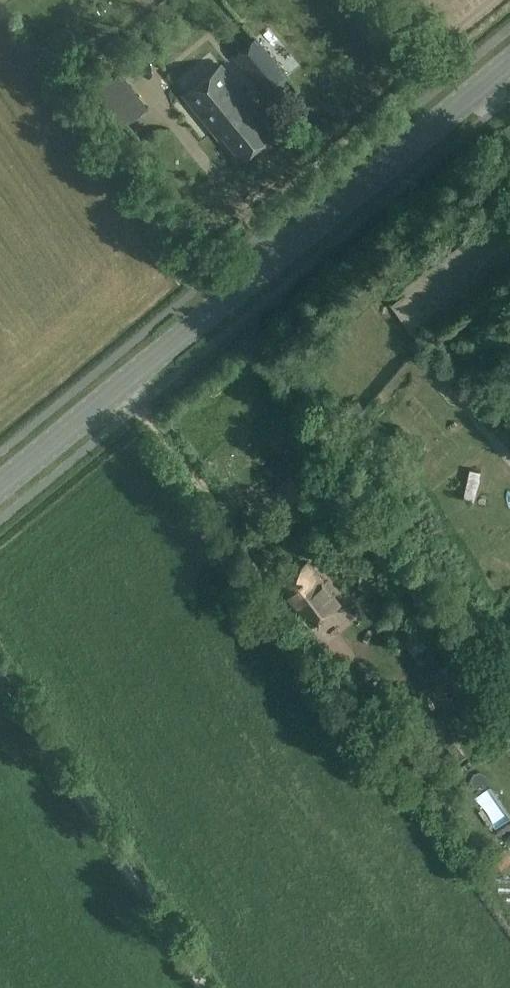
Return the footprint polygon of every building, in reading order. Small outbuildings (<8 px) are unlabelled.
[(256,37),(233,56),(265,95),(288,76),(256,37)] [(271,132),(250,105),(253,103),(221,65),(185,95),(219,137),(222,135),(241,157),(271,132)] [(282,582),(313,623),(340,604),(308,562),(282,582)]
